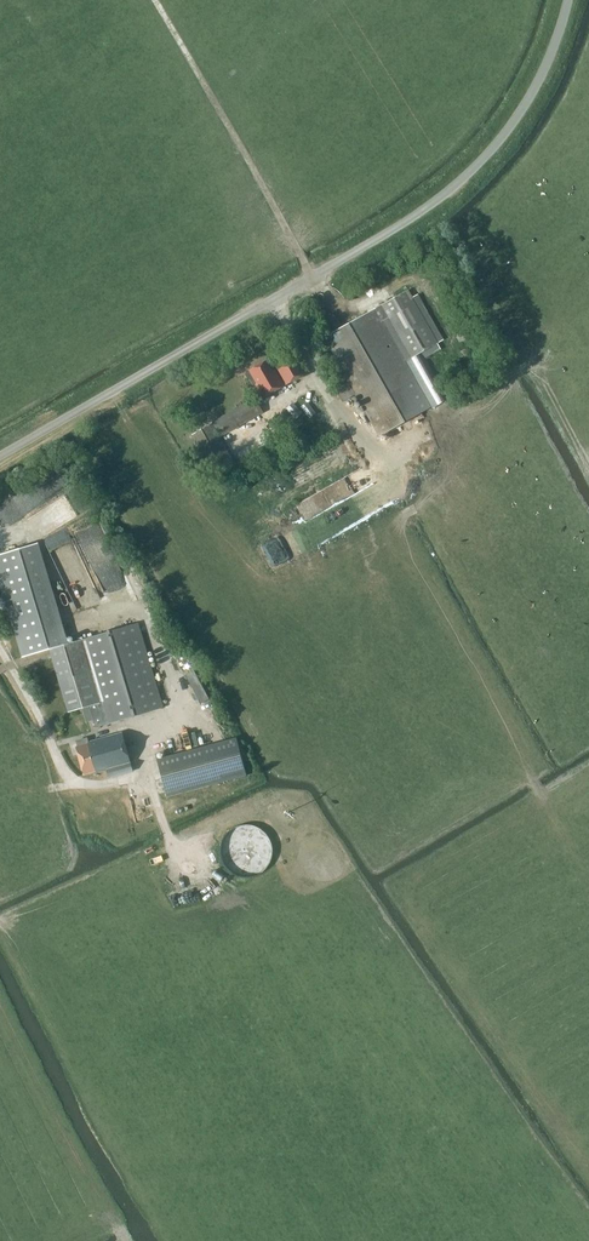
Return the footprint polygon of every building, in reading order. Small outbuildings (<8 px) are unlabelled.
[(438,344),(408,291),(376,309),(323,338),(379,436),(431,407),(403,358),(409,354),(412,358),(438,344)] [(247,378),(249,378),(253,385),(255,384),(263,398),(306,373),(295,354),(274,366),(276,371),(275,371),(268,359),(245,372),(246,373),(245,375),(247,378)] [(212,422),(220,437),(263,413),(254,398),(212,422)] [(192,435),(216,477),(235,466),(211,424),(192,435)] [(327,489),(298,506),(300,510),(308,506),(311,512),(315,510),(317,512),(322,508),(321,505),(331,500),(328,494),(329,493),(327,489)] [(59,646),(29,546),(0,555),(0,575),(24,657),(49,649),(59,646)] [(95,728),(163,708),(138,623),(59,646),(49,649),(68,712),(89,706),(95,728)] [(88,742),(87,738),(77,741),(78,746),(76,747),(84,774),(96,771),(96,772),(106,769),(108,778),(133,771),(122,732),(88,742)] [(157,759),(167,797),(247,775),(237,738),(157,759)] [(227,870),(270,871),(271,830),(227,830),(227,870)]
